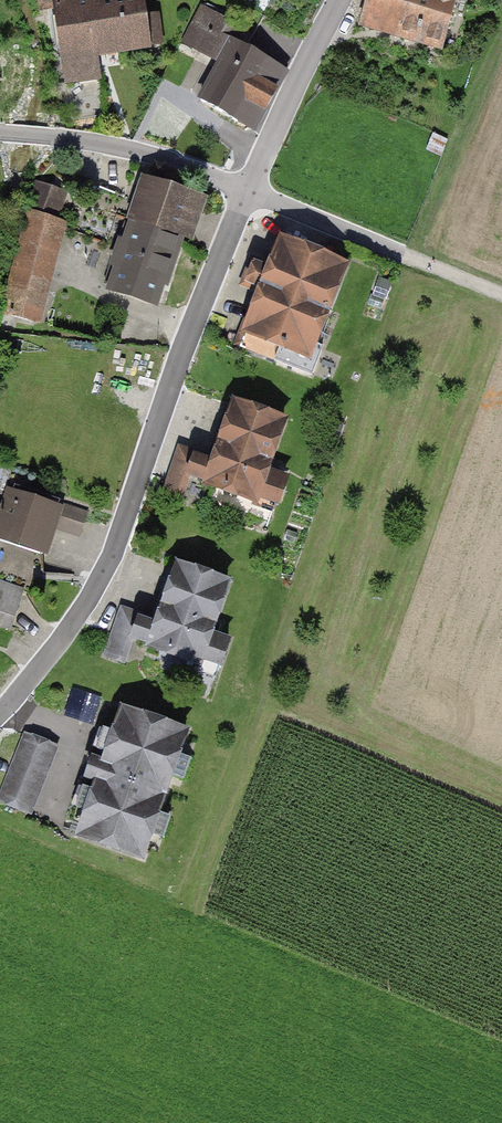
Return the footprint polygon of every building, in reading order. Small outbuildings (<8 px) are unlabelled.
[(159,43),(155,14),(144,16),(142,0),(100,0),(72,4),(71,0),(43,0),(45,9),(56,8),(66,81),(99,76),(95,51),(159,43)] [(361,24),(441,48),(455,0),(368,0),(361,24)] [(198,101),(254,132),(288,71),(232,40),(239,28),(201,7),(181,43),(219,64),(198,101)] [(148,179),(110,288),(156,304),(163,283),(166,284),(194,195),(148,179)] [(39,182),(29,211),(53,219),(64,192),(39,182)] [(29,211),(8,316),(34,321),(60,222),(53,219),(29,211)] [(343,265),(283,241),(271,270),(255,264),(248,282),(264,289),(241,345),(311,374),(322,346),(312,342),(343,265)] [(207,478),(206,482),(215,485),(210,499),(269,520),(284,480),(265,473),(283,420),(235,403),(213,464),(179,453),(164,496),(179,501),(189,472),(207,478)] [(0,525),(0,583),(22,590),(29,592),(35,573),(42,573),(42,553),(51,526),(78,535),(86,513),(12,489),(0,525)] [(151,641),(150,645),(218,669),(228,640),(208,633),(227,581),(178,564),(157,627),(138,620),(139,617),(124,611),(108,656),(123,661),(133,634),(151,641)] [(10,627),(22,590),(0,583),(0,624),(10,627)] [(99,779),(80,834),(142,855),(186,731),(123,709),(105,761),(94,757),(88,775),(99,779)] [(0,796),(0,800),(28,811),(54,745),(25,733),(0,796)]
